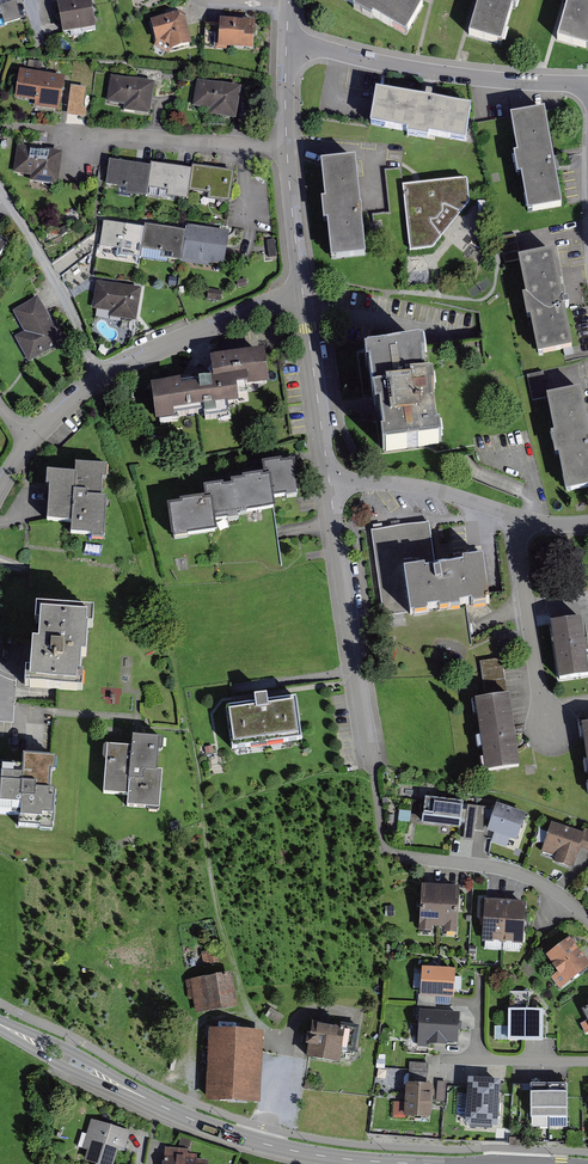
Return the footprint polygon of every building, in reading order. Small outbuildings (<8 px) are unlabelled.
[(6,4),(12,26),(26,22),(22,4),(18,5),(17,0),(0,0),(0,5),(6,4)] [(58,4),(64,36),(103,29),(97,0),(81,0),(58,4)] [(415,0),(346,0),(406,34),(423,5),(415,0)] [(528,0),(482,0),(471,33),(513,46),(528,0)] [(556,37),(587,49),(587,0),(569,0),(556,37)] [(183,15),(153,23),(159,43),(174,51),(198,46),(193,19),(183,15)] [(260,47),(260,21),(221,22),(220,42),(225,47),(260,47)] [(71,79),(22,73),(19,101),(53,105),(52,111),(67,113),(71,79)] [(159,83),(114,76),(110,103),(138,107),(137,112),(155,115),(159,83)] [(241,91),(201,84),(197,107),(217,111),(216,116),(236,119),(241,91)] [(485,107),(377,93),(372,128),(480,143),(485,107)] [(552,112),(513,118),(529,214),(568,207),(552,112)] [(67,183),(72,153),(25,144),(20,175),(36,178),(35,183),(60,187),(61,182),(67,183)] [(381,257),(372,160),(324,164),(334,262),(381,257)] [(153,168),(112,162),(108,192),(149,198),(150,192),(153,168)] [(153,168),(150,192),(192,199),(193,193),(196,171),(154,164),(153,168)] [(237,172),(197,166),(196,171),(193,193),(233,199),(237,172)] [(405,168),(386,171),(391,213),(400,212),(410,211),(407,186),(405,168)] [(477,205),(474,180),(407,186),(410,211),(415,254),(438,251),(477,205)] [(145,229),(107,224),(103,247),(142,252),(145,229)] [(233,228),(189,224),(189,230),(186,258),(230,263),(233,228)] [(145,229),(142,249),(186,254),(189,230),(145,225),(145,229)] [(0,236),(0,264),(5,267),(17,246),(0,236)] [(583,350),(565,252),(520,260),(538,358),(583,350)] [(429,266),(411,267),(412,282),(430,281),(429,266)] [(145,289),(99,283),(95,311),(131,315),(130,319),(141,320),(145,289)] [(225,293),(213,292),(212,299),(224,301),(225,293)] [(67,344),(42,300),(18,314),(32,338),(21,345),(32,364),(67,344)] [(436,350),(369,357),(375,414),(391,413),(395,455),(458,449),(452,397),(442,398),(436,350)] [(283,387),(278,353),(213,361),(215,380),(153,388),(158,424),(259,412),(256,391),(283,387)] [(530,370),(533,399),(547,398),(546,390),(584,387),(583,366),(530,370)] [(549,401),(568,492),(587,488),(587,423),(582,394),(549,401)] [(313,496),(310,464),(269,468),(271,481),(243,485),(247,518),(291,514),(290,499),(313,496)] [(116,540),(121,468),(80,466),(80,475),(55,474),(55,484),(52,523),(75,525),(74,537),(116,540)] [(247,518),(243,485),(205,490),(206,502),(168,507),(172,541),(218,535),(216,522),(247,518)] [(435,564),(428,523),(372,530),(383,616),(411,612),(489,605),(483,558),(435,564)] [(121,616),(43,611),(41,644),(32,644),(31,652),(29,688),(116,694),(121,616)] [(550,624),(556,686),(587,683),(587,620),(550,624)] [(297,698),(226,708),(232,750),(303,739),(297,698)] [(527,766),(522,698),(474,701),(478,769),(527,766)] [(136,750),(108,747),(104,797),(125,799),(124,809),(168,813),(175,740),(137,737),(136,750)] [(0,763),(0,832),(65,835),(70,757),(50,756),(29,755),(29,765),(0,763)] [(468,803),(423,797),(419,823),(465,829),(466,822),(470,822),(467,842),(475,843),(480,809),(473,808),(473,810),(467,809),(468,803)] [(535,813),(499,805),(491,836),(527,844),(535,813)] [(553,821),(542,860),(580,872),(586,852),(587,853),(587,832),(553,821)] [(545,844),(548,829),(540,827),(537,843),(545,844)] [(444,888),(424,887),(423,923),(443,924),(444,888)] [(461,888),(444,888),(443,924),(460,924),(461,888)] [(506,903),(488,902),(485,940),(504,942),(506,903)] [(523,904),(506,903),(504,942),(520,943),(523,904)] [(552,956),(565,972),(557,978),(567,990),(587,973),(587,956),(574,938),(552,956)] [(461,972),(427,969),(424,996),(459,999),(461,972)] [(236,1006),(232,974),(190,979),(194,1011),(236,1006)] [(550,992),(510,993),(511,1043),(551,1042),(550,992)] [(465,1013),(422,1013),(422,1049),(464,1049),(465,1013)] [(346,1027),(312,1022),(306,1058),(309,1058),(340,1063),(346,1027)] [(509,1036),(509,1026),(497,1027),(497,1036),(509,1036)] [(261,1033),(211,1030),(208,1100),(258,1103),(261,1033)] [(507,1130),(508,1083),(469,1082),(468,1128),(507,1130)] [(439,1121),(440,1085),(408,1086),(407,1121),(439,1121)] [(554,1087),(533,1087),(533,1124),(555,1124),(554,1087)] [(574,1087),(554,1087),(555,1124),(574,1124),(574,1087)] [(85,1128),(75,1163),(119,1163),(126,1140),(85,1128)]
